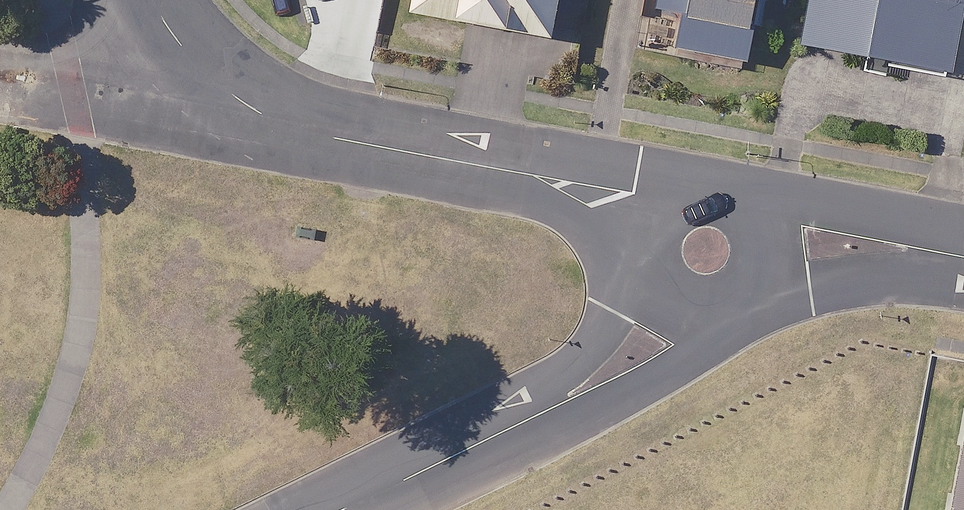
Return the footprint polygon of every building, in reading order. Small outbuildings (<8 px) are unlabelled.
[(559,0),(413,0),(410,18),(551,44),(559,0)] [(674,0),(645,0),(640,50),(745,61),(751,0),(682,0),(682,1),(674,0)] [(804,45),(951,77),(963,14),(963,0),(814,0),(804,45)] [(955,509),(963,509),(963,458),(955,509)]
